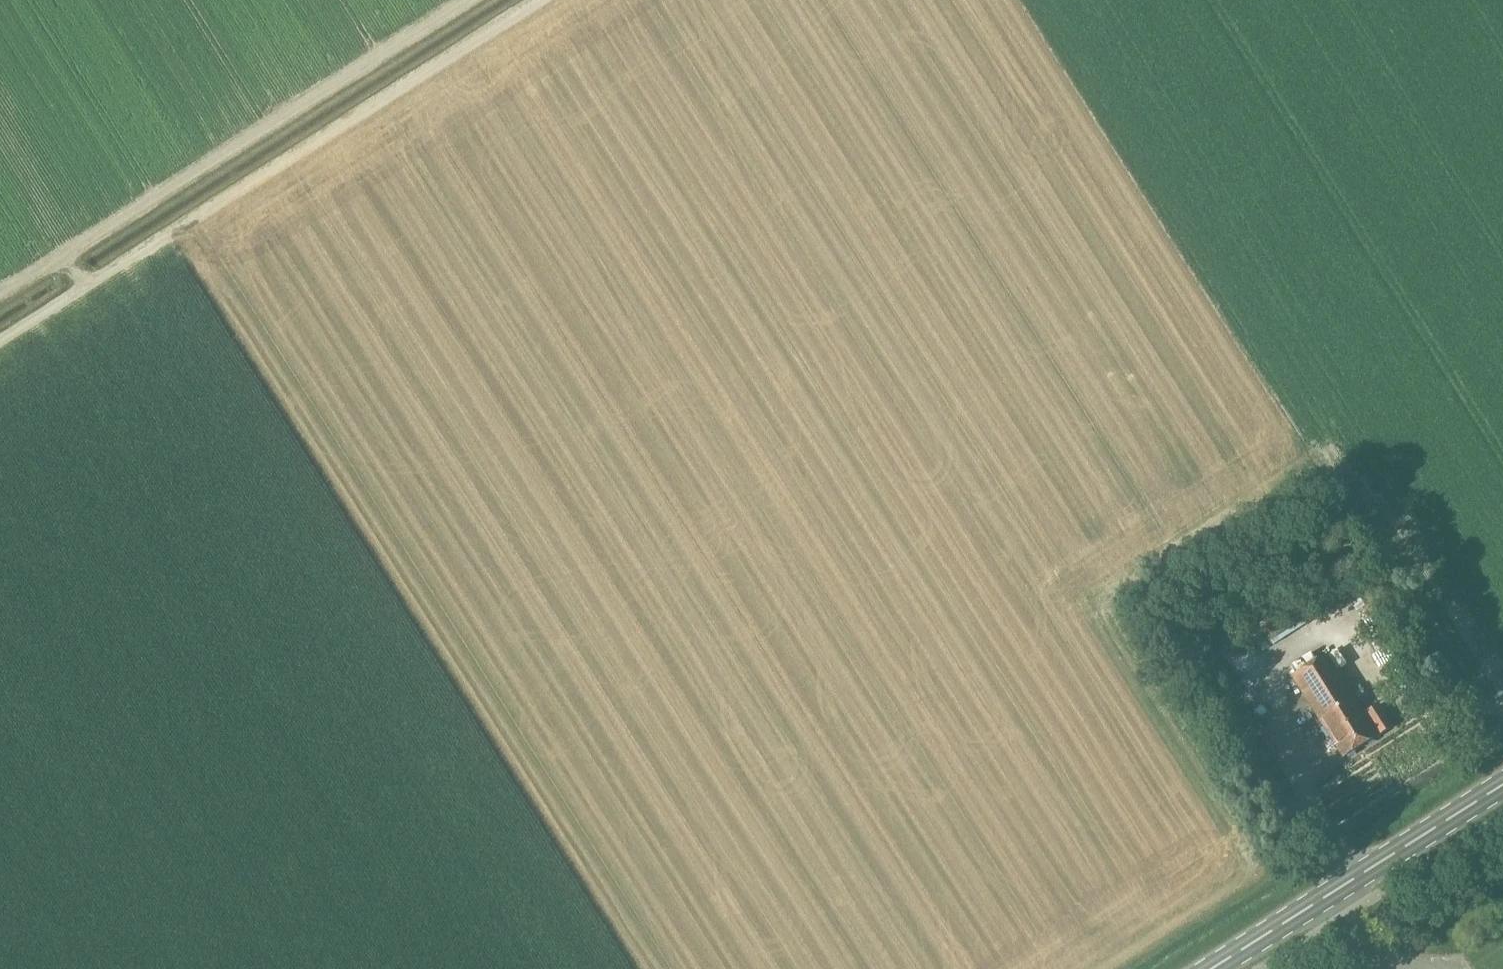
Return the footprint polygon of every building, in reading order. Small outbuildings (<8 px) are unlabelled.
[(1273,647),(1307,625),(1294,605),(1260,626),(1273,647)] [(1363,716),(1326,656),(1292,677),(1342,758),(1389,729),(1376,707),(1363,716)] [(1265,760),(1274,754),(1270,749),(1262,754),(1265,760)]
